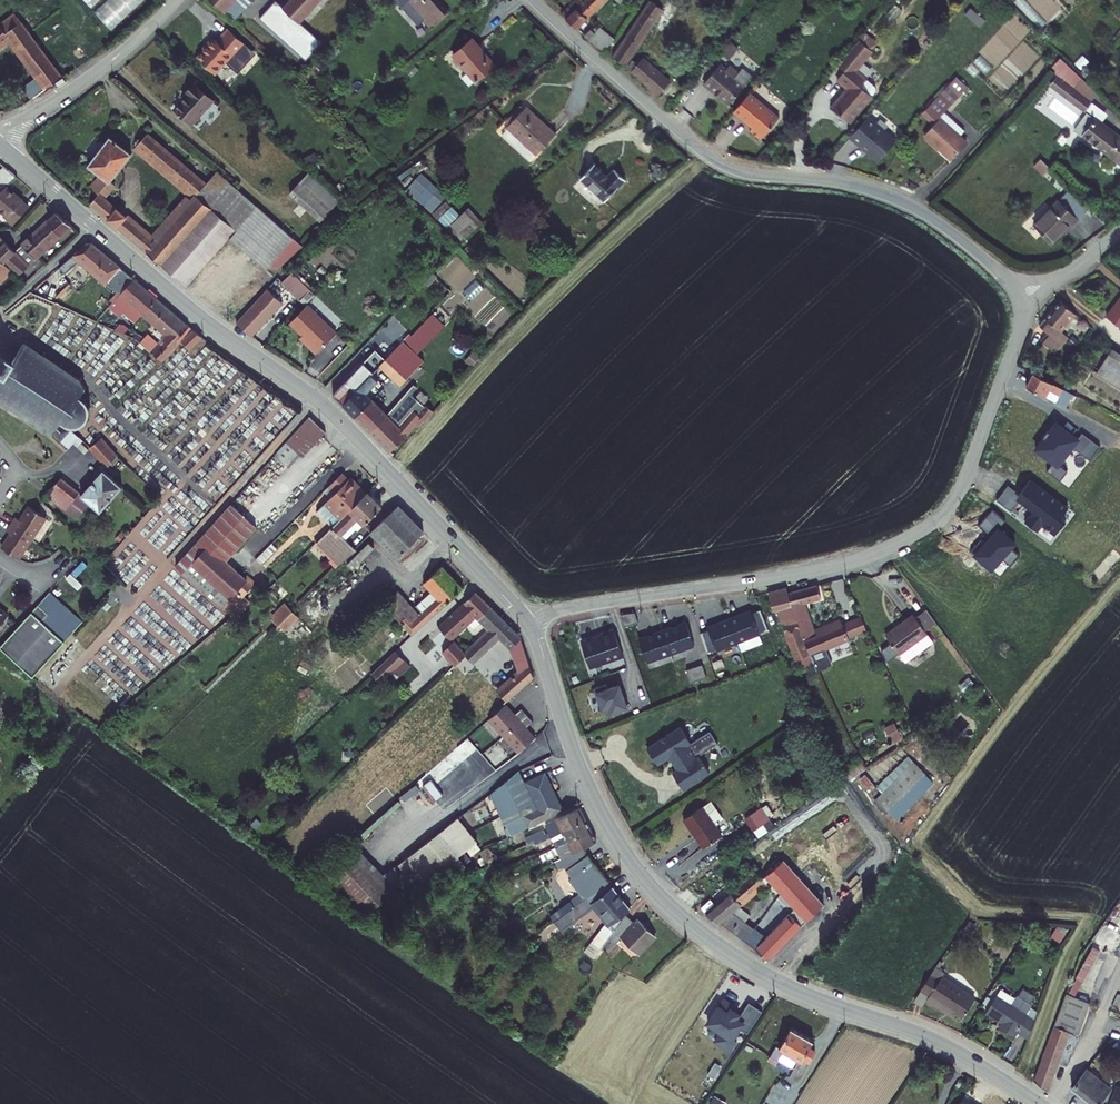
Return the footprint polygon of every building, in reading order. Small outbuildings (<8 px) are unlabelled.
[(228,19),(234,13),(227,6),(232,0),(208,0),(228,19)] [(292,28),(296,24),(318,0),(289,0),(280,9),(272,3),(269,6),(292,28)] [(426,19),(409,0),(395,0),(418,25),(426,19)] [(409,0),(426,19),(432,26),(434,24),(448,11),(438,0),(409,0)] [(555,16),(570,31),(586,13),(576,4),(571,0),(570,0),(555,16)] [(576,4),(586,13),(598,0),(580,0),(576,4)] [(652,0),(646,0),(610,56),(622,63),(628,56),(660,6),(652,0)] [(292,28),(269,6),(256,20),(302,63),(319,45),(296,24),(292,28)] [(972,6),(966,12),(981,26),(987,19),(972,6)] [(15,17),(24,29),(36,19),(28,8),(15,17)] [(34,99),(62,79),(24,29),(15,17),(0,29),(0,46),(8,40),(37,79),(26,87),(34,99)] [(199,47),(191,56),(208,72),(227,53),(240,66),(252,53),(224,27),(213,39),(211,38),(201,48),(199,47)] [(607,42),(595,30),(590,34),(584,29),(576,37),(597,55),(607,42)] [(473,38),(454,55),(469,71),(463,77),(471,86),(496,64),(473,38)] [(824,109),(842,124),(873,89),(861,79),(854,87),(848,81),(855,73),(851,70),(865,53),(852,42),(836,62),(842,67),(837,73),(830,81),(840,90),(824,109)] [(634,63),(628,56),(622,63),(652,97),(665,86),(640,58),(634,63)] [(1054,76),(1046,84),(1076,113),(1084,105),(1068,89),(1078,79),(1056,58),(1046,69),(1054,76)] [(836,62),(831,68),(837,73),(842,67),(836,62)] [(720,75),(713,68),(696,88),(721,109),(745,80),(735,72),(732,76),(724,70),(720,75)] [(861,79),(855,73),(848,81),(854,87),(861,79)] [(950,79),(919,115),(930,124),(920,135),(946,159),(962,142),(935,118),(961,88),(950,79)] [(1068,89),(1084,105),(1094,95),(1078,79),(1068,89)] [(768,124),(738,98),(722,118),(741,133),(738,137),(749,146),(768,124)] [(536,154),(556,134),(526,105),(501,133),(516,147),(521,141),(536,154)] [(1084,114),(1077,126),(1100,141),(1096,146),(1119,162),(1119,138),(1084,114)] [(889,143),(860,119),(842,141),(855,151),(856,149),(861,154),(862,157),(871,164),(889,143)] [(142,132),(131,145),(191,194),(202,181),(142,132)] [(106,137),(83,166),(94,175),(85,187),(94,193),(126,152),(106,137)] [(521,141),(516,147),(531,160),(536,154),(521,141)] [(1039,162),(1033,168),(1043,178),(1049,172),(1039,162)] [(593,166),(581,180),(604,202),(624,180),(613,170),(606,178),(593,166)] [(202,181),(191,194),(205,206),(230,226),(236,231),(254,208),(211,170),(202,181)] [(1,192),(13,183),(4,176),(0,179),(0,193),(1,192)] [(308,176),(289,196),(321,225),(339,204),(308,176)] [(433,178),(418,193),(431,208),(447,193),(433,178)] [(1059,201),(1079,219),(1087,210),(1068,191),(1059,201)] [(2,223),(1,224),(8,231),(24,212),(1,192),(0,193),(0,221),(2,223)] [(94,193),(85,204),(157,265),(205,206),(191,194),(153,242),(94,193)] [(1079,219),(1059,201),(1051,210),(1045,204),(1039,210),(1046,216),(1035,228),(1052,244),(1068,226),(1071,228),(1079,219)] [(230,226),(205,206),(157,265),(181,285),(223,235),(230,226)] [(449,206),(440,215),(463,238),(480,222),(466,207),(458,215),(449,206)] [(230,226),(223,235),(268,276),(298,247),(254,208),(236,231),(230,226)] [(14,279),(67,230),(52,217),(11,256),(0,245),(0,264),(10,274),(14,279)] [(81,243),(56,267),(62,272),(76,260),(103,283),(105,280),(111,285),(122,272),(89,243),(81,243)] [(10,274),(0,264),(0,279),(2,281),(10,274)] [(287,287),(297,277),(293,273),(283,283),(287,287)] [(297,277),(287,287),(305,304),(315,294),(297,277)] [(136,323),(143,314),(157,299),(134,279),(109,307),(121,317),(125,313),(136,323)] [(268,289),(237,322),(252,337),(284,304),(268,289)] [(1104,315),(1119,327),(1119,294),(1104,315)] [(167,307),(157,299),(143,314),(153,323),(167,307)] [(1037,326),(1046,334),(1052,341),(1059,333),(1073,317),(1058,303),(1037,326)] [(337,334),(309,306),(291,324),(310,343),(308,346),(317,355),(337,334)] [(189,327),(167,307),(153,323),(167,334),(163,339),(165,340),(171,345),(175,341),(176,342),(189,327)] [(332,395),(343,406),(372,375),(379,368),(400,387),(424,360),(417,354),(445,326),(433,313),(412,337),(410,334),(407,338),(402,334),(396,339),(390,333),(332,395)] [(193,330),(179,343),(189,351),(203,339),(193,330)] [(138,333),(136,338),(151,349),(156,344),(147,336),(146,337),(142,335),(138,333)] [(1066,340),(1059,333),(1052,341),(1056,345),(1052,354),(1066,340)] [(1039,341),(1052,354),(1056,345),(1052,341),(1046,334),(1039,341)] [(48,429),(66,446),(70,441),(76,435),(64,424),(72,425),(72,427),(74,427),(74,425),(77,424),(81,422),(84,419),(86,420),(87,417),(86,416),(86,412),(86,409),(89,408),(89,405),(86,405),(84,401),(78,397),(82,390),(78,380),(80,378),(77,376),(76,378),(68,373),(69,371),(66,369),(65,371),(58,367),(59,365),(56,363),(55,365),(41,356),(42,354),(39,352),(38,354),(22,344),(24,342),(21,340),(11,354),(3,349),(4,347),(2,346),(0,349),(0,402),(5,405),(4,407),(7,409),(8,407),(22,415),(21,417),(24,419),(25,417),(32,422),(31,423),(34,425),(35,423),(44,429),(43,430),(46,432),(48,429)] [(175,349),(171,345),(165,340),(153,353),(162,361),(175,349)] [(1110,351),(1091,372),(1119,399),(1119,360),(1110,351)] [(1052,379),(1058,384),(1064,376),(1058,371),(1052,379)] [(1072,393),(1031,372),(1025,387),(1064,407),(1072,393)] [(379,383),(372,375),(343,406),(389,454),(416,425),(419,428),(434,412),(425,405),(424,406),(412,395),(418,388),(414,384),(388,415),(368,394),(379,383)] [(320,422),(309,410),(287,435),(299,446),(320,422)] [(1039,442),(1031,453),(1049,466),(1043,475),(1056,485),(1061,477),(1052,471),(1067,450),(1085,462),(1095,448),(1077,436),(1072,442),(1050,426),(1043,436),(1042,435),(1038,441),(1039,442)] [(76,435),(70,441),(82,452),(87,446),(76,435)] [(287,435),(275,448),(287,459),(299,446),(287,435)] [(101,438),(90,449),(108,466),(116,456),(101,438)] [(333,468),(319,483),(325,489),(308,508),(325,523),(359,487),(342,471),(340,473),(333,468)] [(101,469),(80,494),(79,495),(83,498),(86,501),(87,499),(99,509),(120,485),(101,469)] [(77,492),(57,477),(50,485),(70,501),(73,498),(79,502),(83,498),(79,495),(80,494),(77,492)] [(1065,511),(1026,484),(1016,499),(1005,491),(994,507),(1005,515),(1016,500),(1034,513),(1023,527),(1035,536),(1041,528),(1054,537),(1064,524),(1059,521),(1065,511)] [(73,498),(70,501),(50,485),(45,493),(77,515),(86,501),(83,498),(79,502),(73,498)] [(378,506),(359,487),(325,523),(336,534),(353,517),(361,524),(378,506)] [(14,514),(9,521),(31,534),(44,514),(28,503),(18,517),(14,514)] [(225,503),(200,531),(225,552),(250,525),(225,503)] [(395,503),(366,532),(391,559),(420,531),(395,503)] [(31,534),(9,521),(3,528),(8,531),(0,543),(0,546),(17,556),(31,534)] [(351,547),(336,534),(325,523),(310,540),(335,563),(351,547)] [(200,531),(172,562),(196,584),(220,558),(225,552),(200,531)] [(346,561),(353,568),(376,546),(369,539),(346,561)] [(265,563),(279,546),(273,540),(258,557),(265,563)] [(251,586),(220,558),(196,584),(232,617),(247,604),(240,598),(251,586)] [(397,590),(384,602),(413,633),(462,587),(440,564),(423,581),(431,589),(417,603),(423,610),(420,613),(397,590)] [(788,594),(807,648),(845,635),(841,621),(839,615),(824,619),(825,626),(809,631),(808,627),(811,626),(804,604),(818,600),(815,587),(788,594)] [(807,648),(788,594),(786,588),(769,593),(774,612),(779,610),(794,652),(807,648)] [(473,590),(436,626),(448,639),(475,614),(486,604),(473,590)] [(32,675),(82,621),(50,591),(0,643),(0,646),(32,675)] [(517,636),(486,604),(475,614),(490,629),(464,654),(460,657),(468,666),(498,638),(506,646),(516,671),(492,691),(502,701),(532,676),(517,636)] [(282,605),(270,617),(275,624),(288,611),(282,605)] [(881,633),(899,659),(927,638),(920,629),(931,621),(921,608),(911,615),(909,613),(881,633)] [(294,617),(288,611),(275,624),(281,630),(294,617)] [(751,616),(730,624),(739,648),(761,639),(760,638),(769,634),(761,615),(752,618),(751,616)] [(845,635),(867,628),(860,615),(841,621),(845,635)] [(635,626),(631,616),(617,619),(621,631),(635,626)] [(739,648),(730,624),(708,633),(709,635),(699,640),(707,659),(717,655),(718,656),(739,648)] [(669,658),(692,648),(683,625),(674,628),(675,630),(669,632),(669,631),(659,634),(669,658)] [(605,666),(621,660),(610,632),(597,637),(598,639),(578,646),(587,670),(604,664),(605,666)] [(669,658),(659,634),(650,638),(650,639),(645,642),(644,640),(636,644),(645,667),(669,658)] [(454,663),(460,657),(464,654),(451,641),(441,650),(454,663)] [(394,652),(370,675),(379,684),(403,661),(394,652)] [(690,686),(706,680),(701,667),(685,673),(690,686)] [(487,677),(483,682),(490,688),(494,684),(487,677)] [(622,698),(617,687),(606,691),(605,688),(593,692),(601,714),(608,711),(611,717),(628,711),(625,703),(623,705),(620,699),(622,698)] [(503,703),(486,718),(501,734),(525,713),(519,707),(512,713),(503,703)] [(524,726),(531,720),(525,713),(501,734),(516,751),(532,736),(524,726)] [(693,743),(682,726),(649,747),(660,764),(671,756),(680,769),(675,772),(685,789),(711,772),(701,755),(697,758),(689,745),(693,743)] [(867,800),(879,813),(917,777),(905,764),(867,800)] [(513,838),(562,810),(543,773),(524,783),(517,771),(489,795),(513,838)] [(434,799),(443,795),(434,777),(426,781),(434,799)] [(704,805),(686,818),(705,847),(724,834),(704,805)] [(546,827),(550,835),(584,817),(579,807),(548,822),(550,825),(546,827)] [(756,835),(772,824),(763,811),(747,823),(756,835)] [(548,836),(553,846),(590,828),(584,817),(550,835),(548,836)] [(421,897),(463,864),(456,856),(476,842),(456,818),(396,863),(421,897)] [(559,856),(563,854),(584,845),(596,839),(590,828),(553,846),(559,856)] [(525,840),(527,845),(537,840),(538,842),(546,838),(543,831),(525,840)] [(855,869),(831,842),(791,879),(816,907),(855,869)] [(350,843),(317,873),(360,920),(394,889),(350,843)] [(563,854),(580,880),(599,866),(584,845),(563,854)] [(786,856),(778,863),(789,876),(798,870),(786,856)] [(778,863),(775,866),(767,858),(706,911),(718,922),(720,920),(767,957),(816,907),(791,879),(789,876),(778,863)] [(580,880),(589,893),(608,879),(599,866),(580,880)] [(589,893),(587,895),(589,898),(610,882),(608,879),(589,893)] [(601,946),(602,945),(624,913),(627,908),(610,882),(589,898),(577,907),(579,910),(593,899),(606,918),(594,938),(601,946)] [(575,904),(577,907),(589,898),(587,895),(575,904)] [(619,937),(635,956),(653,940),(636,921),(633,924),(624,913),(602,945),(609,951),(617,937),(615,936),(619,932),(621,935),(619,937)] [(947,1004),(963,1015),(976,995),(943,974),(945,970),(937,964),(921,987),(930,992),(928,996),(945,1008),(947,1004)] [(1034,1079),(1046,1088),(1069,1029),(1077,1032),(1090,999),(1067,990),(1034,1079)] [(1019,1030),(1029,1037),(1039,1011),(1033,1006),(1032,1002),(1020,995),(1017,996),(1012,1002),(997,993),(987,1010),(1007,1023),(1004,1027),(1015,1035),(1019,1030)] [(716,1040),(732,1051),(761,1008),(749,1000),(741,1010),(722,997),(705,1022),(721,1032),(716,1040)] [(805,1031),(792,1024),(780,1045),(777,1043),(771,1054),(778,1058),(780,1055),(788,1059),(805,1031)] [(815,1037),(805,1031),(788,1059),(799,1065),(796,1069),(801,1071),(818,1044),(813,1041),(815,1037)] [(1093,1103),(1097,1103),(1112,1086),(1088,1066),(1071,1086),(1093,1103)] [(1118,1087),(1112,1103),(1119,1103),(1119,1087),(1118,1087)] [(769,1095),(763,1103),(782,1103),(769,1095)]
